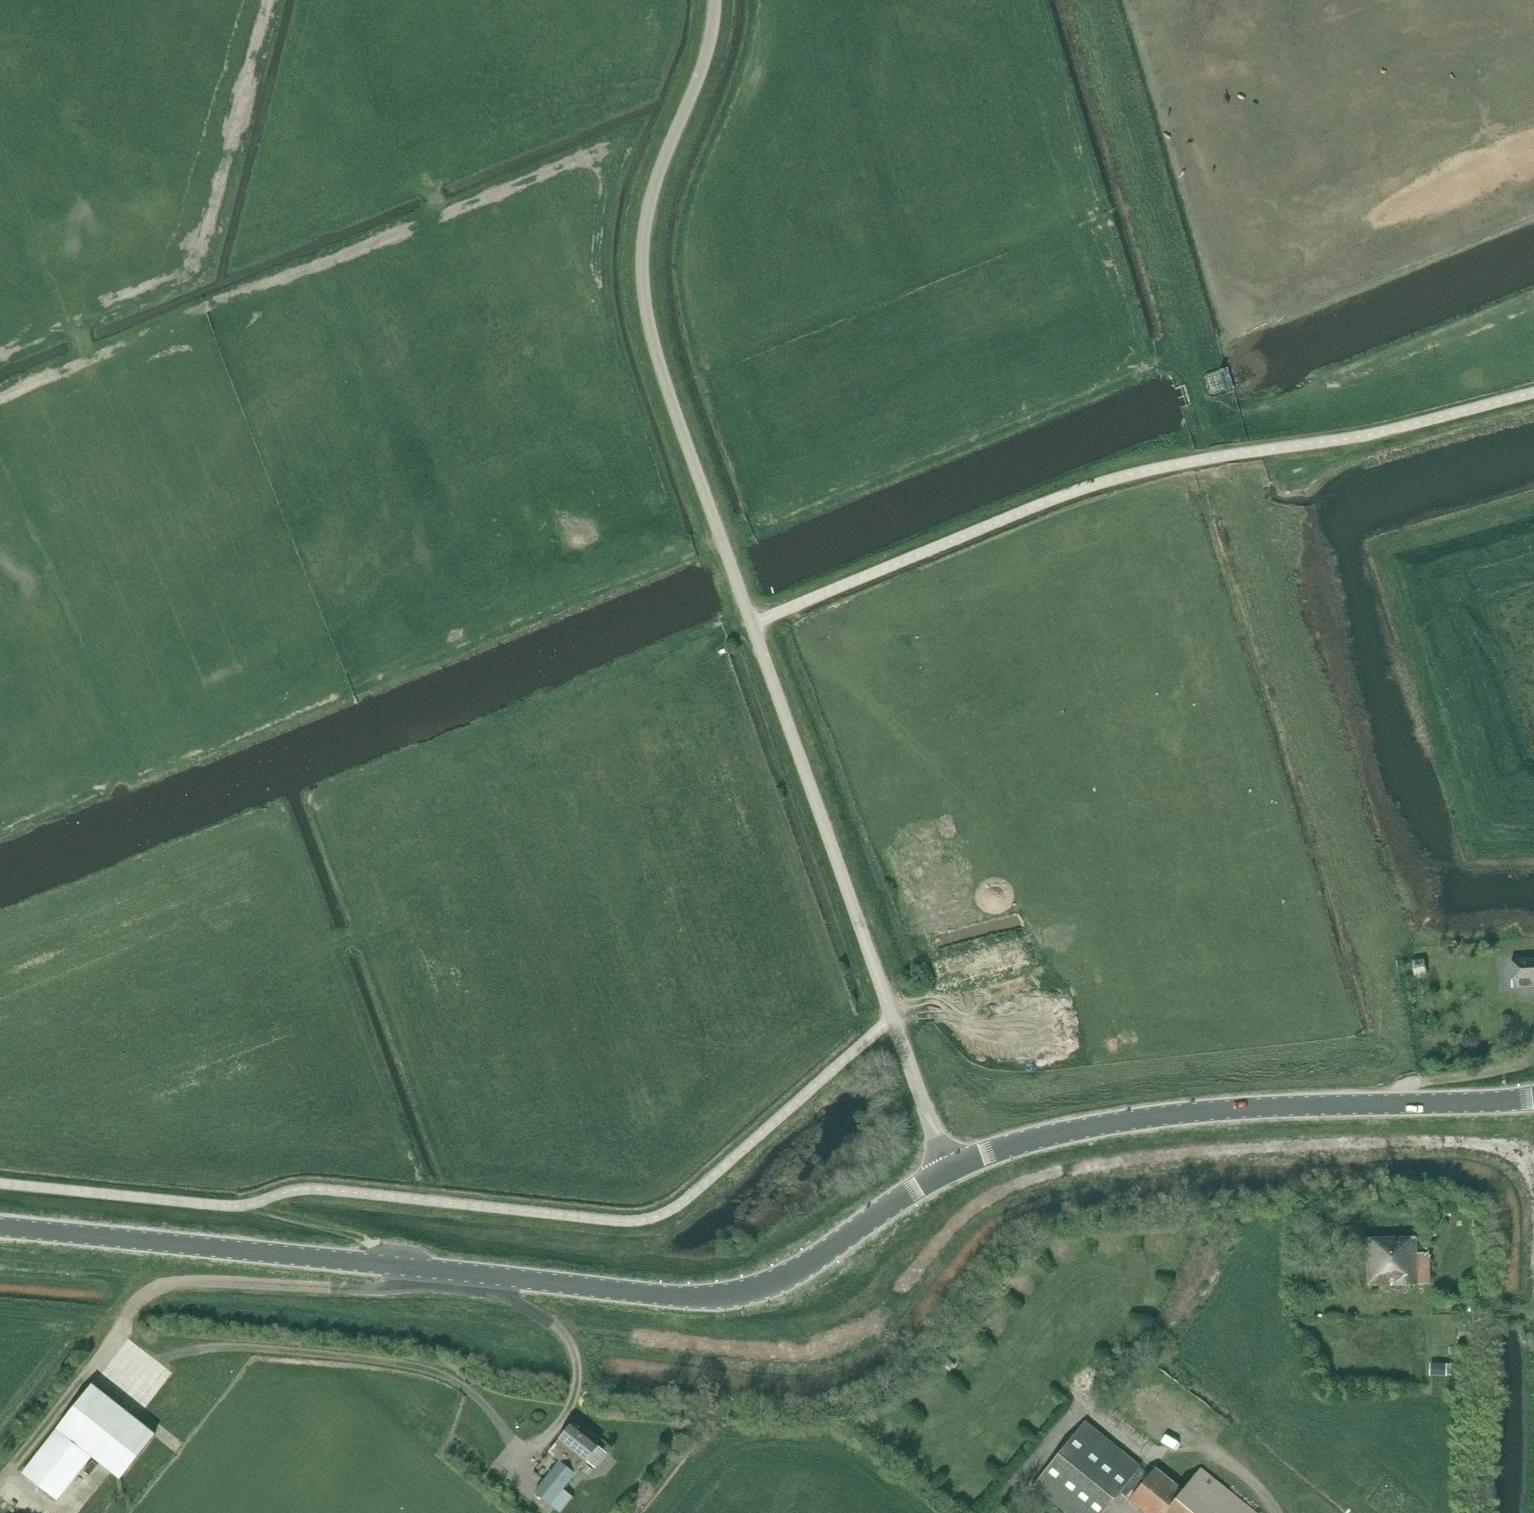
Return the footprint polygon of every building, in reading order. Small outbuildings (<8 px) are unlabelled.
[(1514,960),(1516,987),(1533,986),(1533,958),(1514,960)] [(1426,959),(1414,961),(1416,978),(1428,976),(1426,959)] [(1417,1240),(1369,1241),(1370,1287),(1432,1285),(1432,1256),(1418,1255),(1417,1240)] [(1436,1364),(1435,1375),(1446,1375),(1447,1364),(1436,1364)] [(55,1430),(23,1472),(58,1500),(92,1459),(121,1481),(156,1437),(92,1388),(58,1432),(55,1430)] [(1201,1471),(1183,1492),(1155,1470),(1146,1482),(1136,1474),(1143,1466),(1086,1420),(1032,1486),(1066,1512),(1103,1512),(1121,1492),(1132,1500),(1130,1502),(1144,1512),(1254,1512),(1201,1471)] [(560,1461),(535,1492),(551,1505),(561,1512),(574,1496),(564,1488),(576,1474),(576,1475),(587,1461),(596,1468),(608,1454),(599,1447),(598,1446),(603,1440),(589,1429),(584,1435),(573,1426),(551,1454),(560,1461)]
